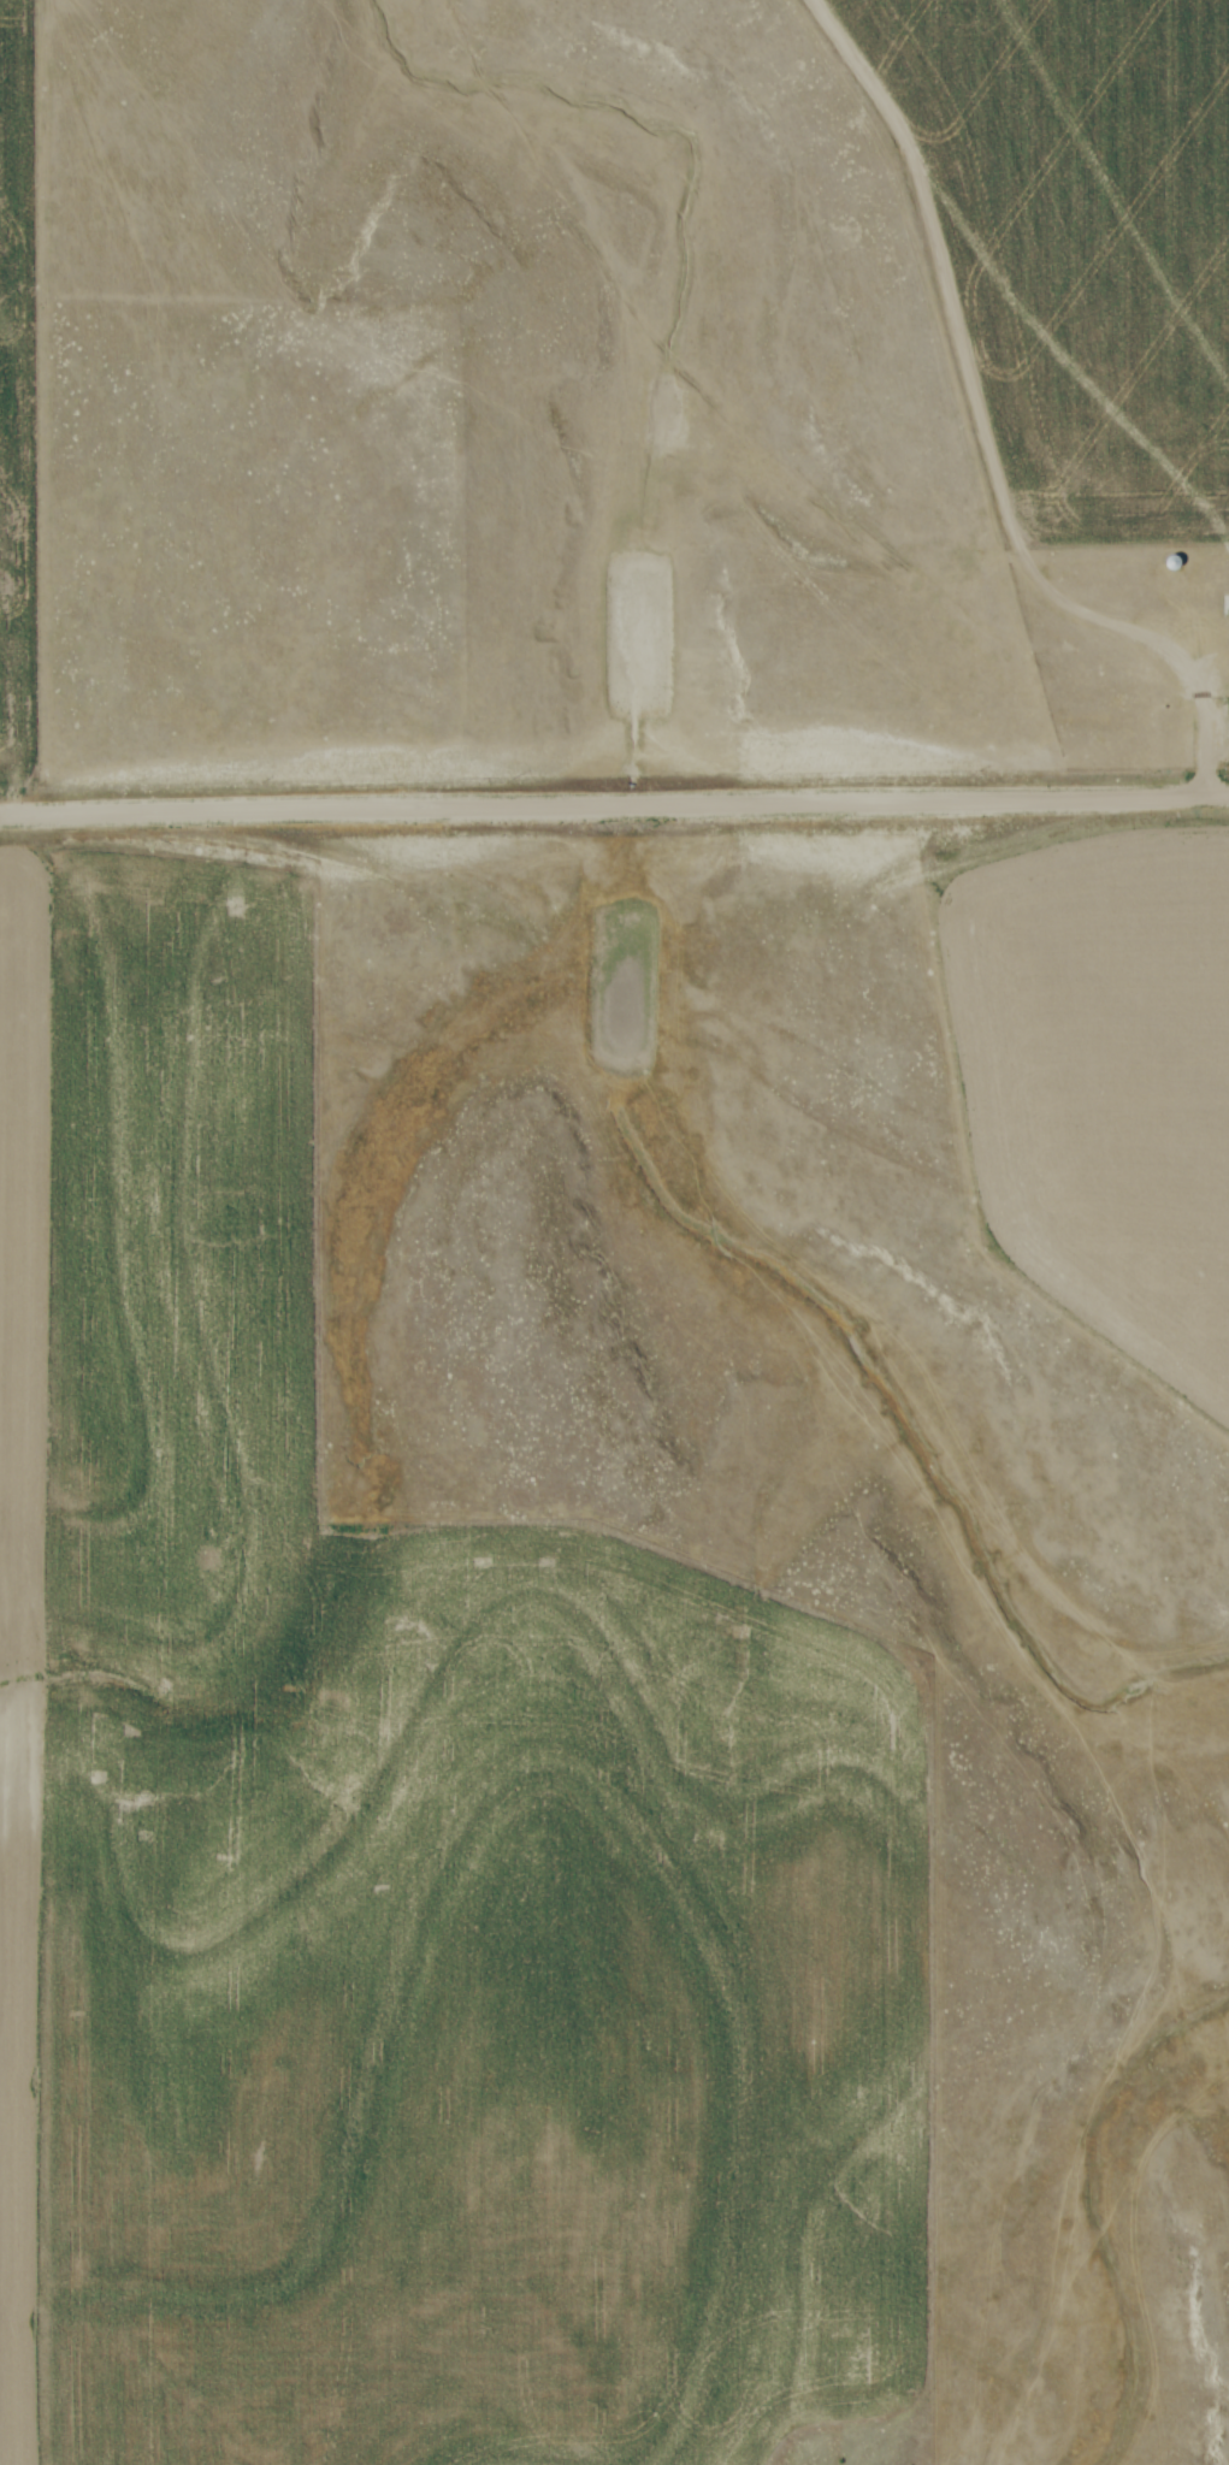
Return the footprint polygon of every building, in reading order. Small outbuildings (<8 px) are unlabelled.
[(1165,565),(1179,568),(1182,558),(1167,554),(1165,565)]
